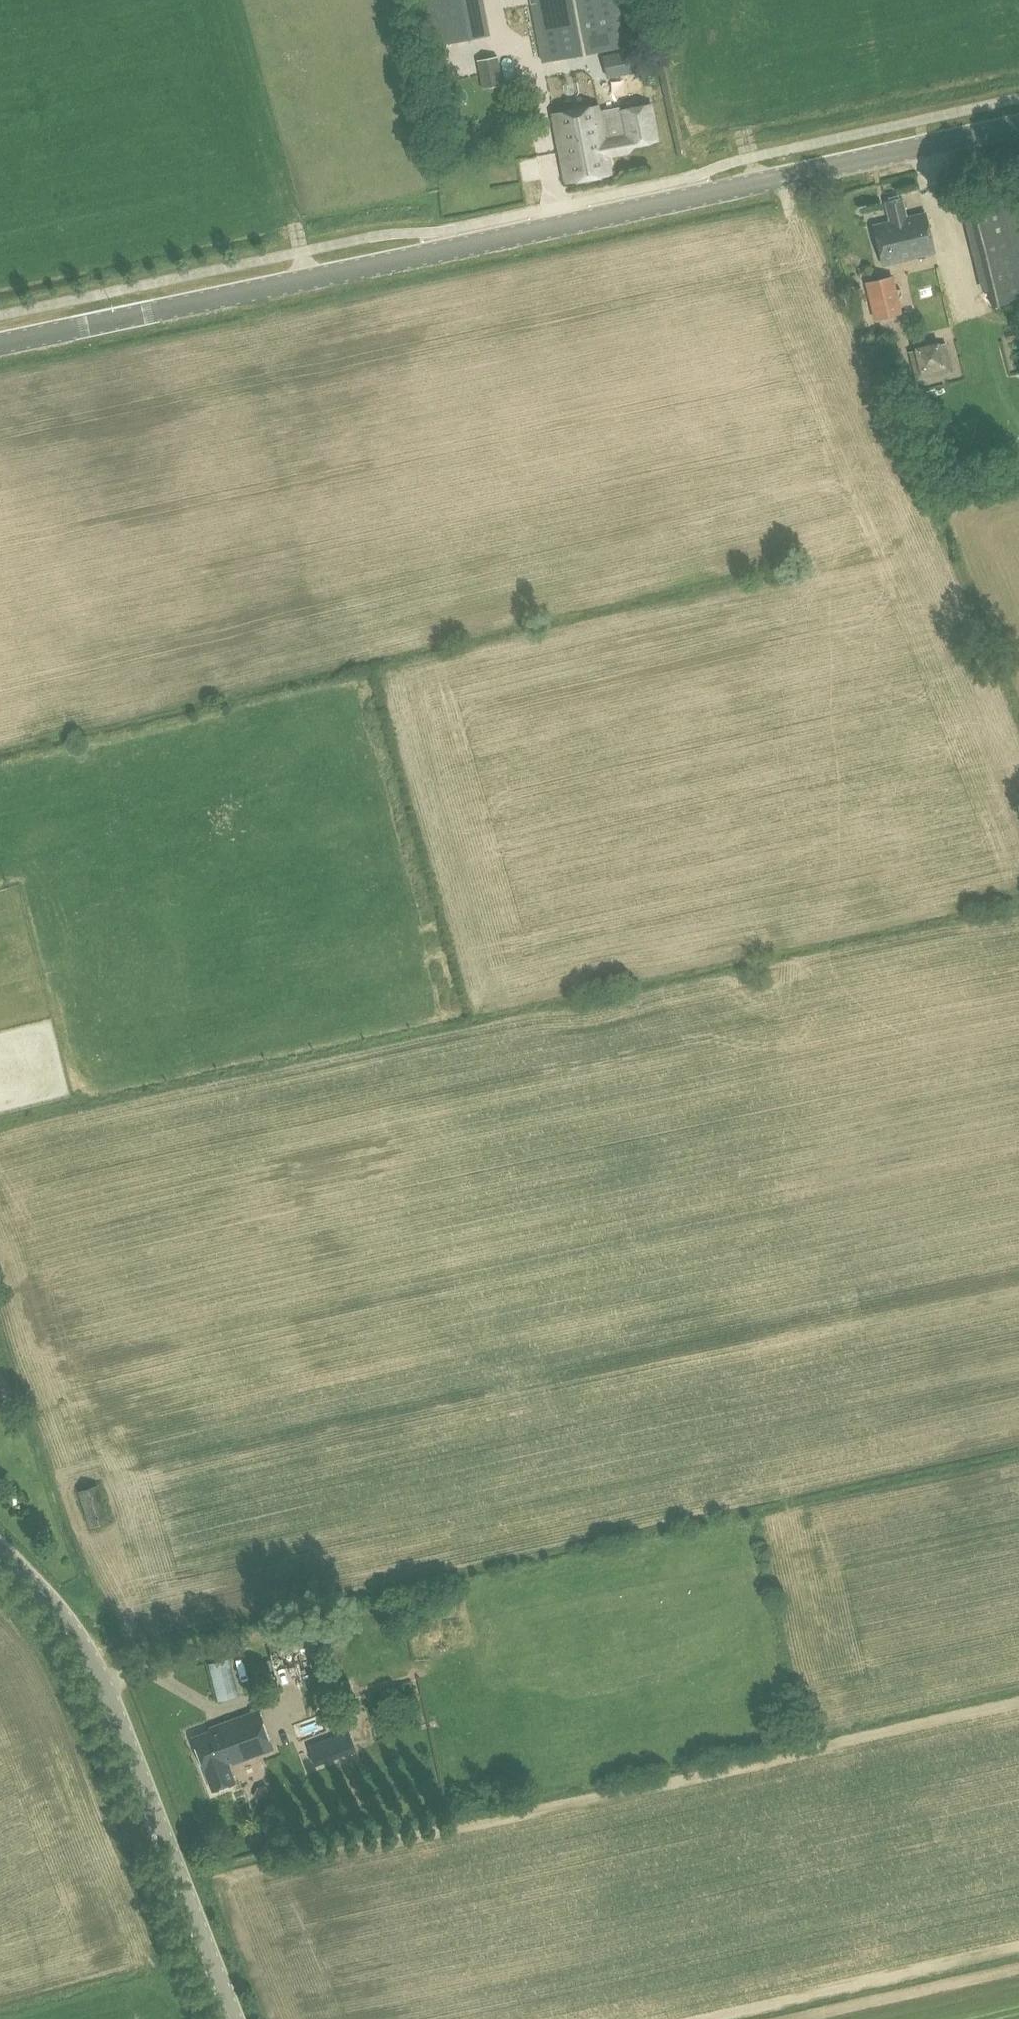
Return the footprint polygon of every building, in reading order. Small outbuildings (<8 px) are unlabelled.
[(429,46),(490,34),(483,0),(420,0),(429,46)] [(542,61),(627,45),(619,0),(530,0),(542,61)] [(636,50),(603,56),(607,77),(641,71),(636,50)] [(501,84),(496,56),(477,59),(482,87),(501,84)] [(606,141),(602,141),(596,107),(554,115),(566,180),(611,172),(607,155),(630,151),(629,145),(657,140),(650,105),(612,112),(612,108),(600,110),(606,141)] [(874,224),(884,263),(934,251),(925,213),(907,217),(902,197),(886,201),(891,220),(874,224)] [(864,282),(873,318),(900,312),(891,275),(864,282)] [(989,290),(993,306),(1018,300),(1018,283),(989,290)] [(1018,338),(1018,332),(1018,329),(1006,332),(1007,340),(1018,338)] [(952,371),(945,341),(909,350),(916,380),(952,371)] [(110,1520),(99,1484),(79,1490),(91,1526),(110,1520)] [(240,1694),(230,1657),(209,1662),(218,1699),(240,1694)] [(235,1780),(228,1761),(232,1760),(234,1763),(273,1749),(258,1709),(210,1726),(210,1731),(195,1737),(213,1788),(235,1780)] [(353,1751),(345,1730),(337,1733),(308,1744),(317,1765),(345,1754),(353,1751)] [(266,1784),(258,1786),(255,1793),(258,1801),(270,1797),(266,1784)]
